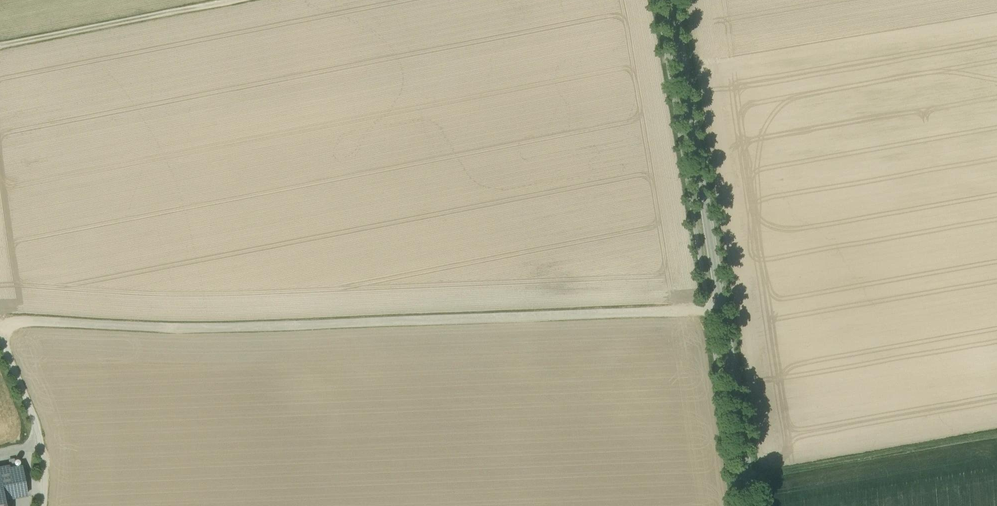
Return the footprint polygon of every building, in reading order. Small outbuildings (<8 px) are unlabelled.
[(0,469),(0,505),(4,505),(3,499),(26,495),(21,465),(0,469)]
